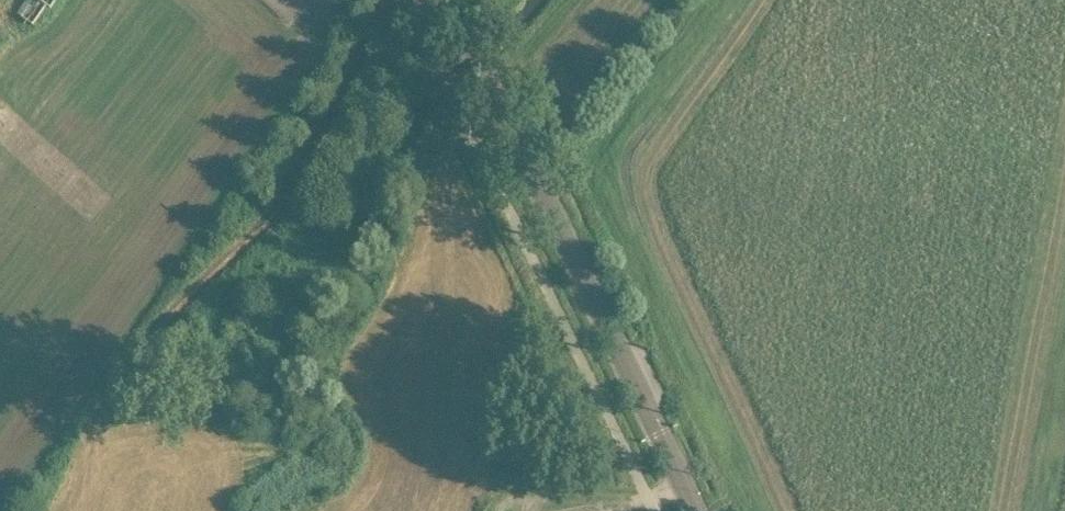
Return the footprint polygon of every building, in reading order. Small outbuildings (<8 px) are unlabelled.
[(49,0),(30,0),(44,9),(49,0)]
